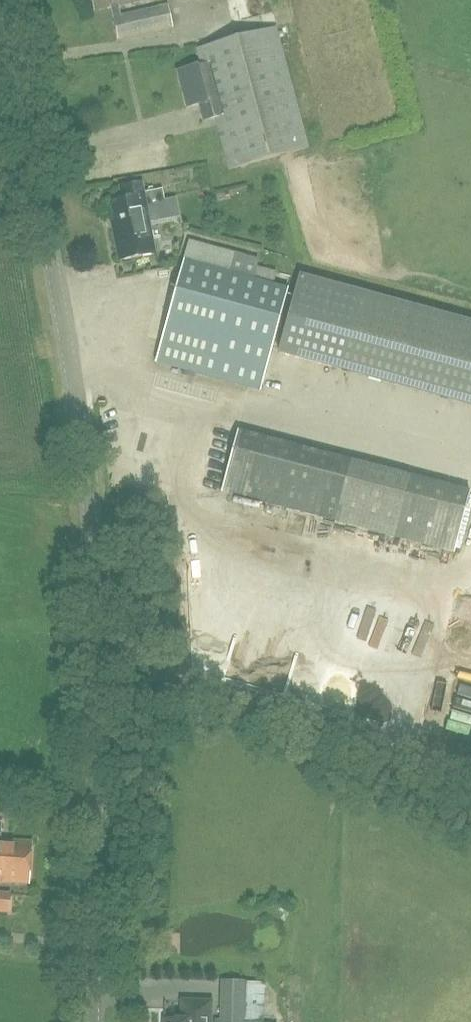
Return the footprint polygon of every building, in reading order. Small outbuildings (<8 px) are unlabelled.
[(94,17),(112,13),(117,12),(116,10),(163,0),(90,0),(94,17)] [(170,28),(166,11),(166,10),(118,20),(117,12),(112,13),(117,39),(170,28)] [(279,34),(197,51),(202,67),(178,73),(188,109),(205,104),(211,117),(215,116),(229,170),(310,148),(279,34)] [(153,254),(145,211),(165,207),(161,189),(141,193),(140,183),(117,187),(119,198),(110,200),(115,228),(113,229),(119,261),(153,254)] [(285,292),(252,284),(257,264),(185,246),(180,266),(154,367),(182,374),(180,380),(192,383),(194,377),(259,394),(285,292)] [(297,280),(277,357),(470,407),(470,325),(297,280)] [(222,495),(397,538),(454,553),(470,492),(411,476),(238,432),(222,495)] [(470,616),(470,601),(448,599),(447,614),(470,616)] [(29,885),(33,843),(0,841),(0,883),(29,885)] [(8,913),(10,895),(0,894),(0,913),(8,913)] [(244,981),(220,981),(219,1021),(214,1021),(243,1021),(244,981)] [(181,1021),(164,1021),(210,1021),(211,1002),(182,1001),(181,1021)]
